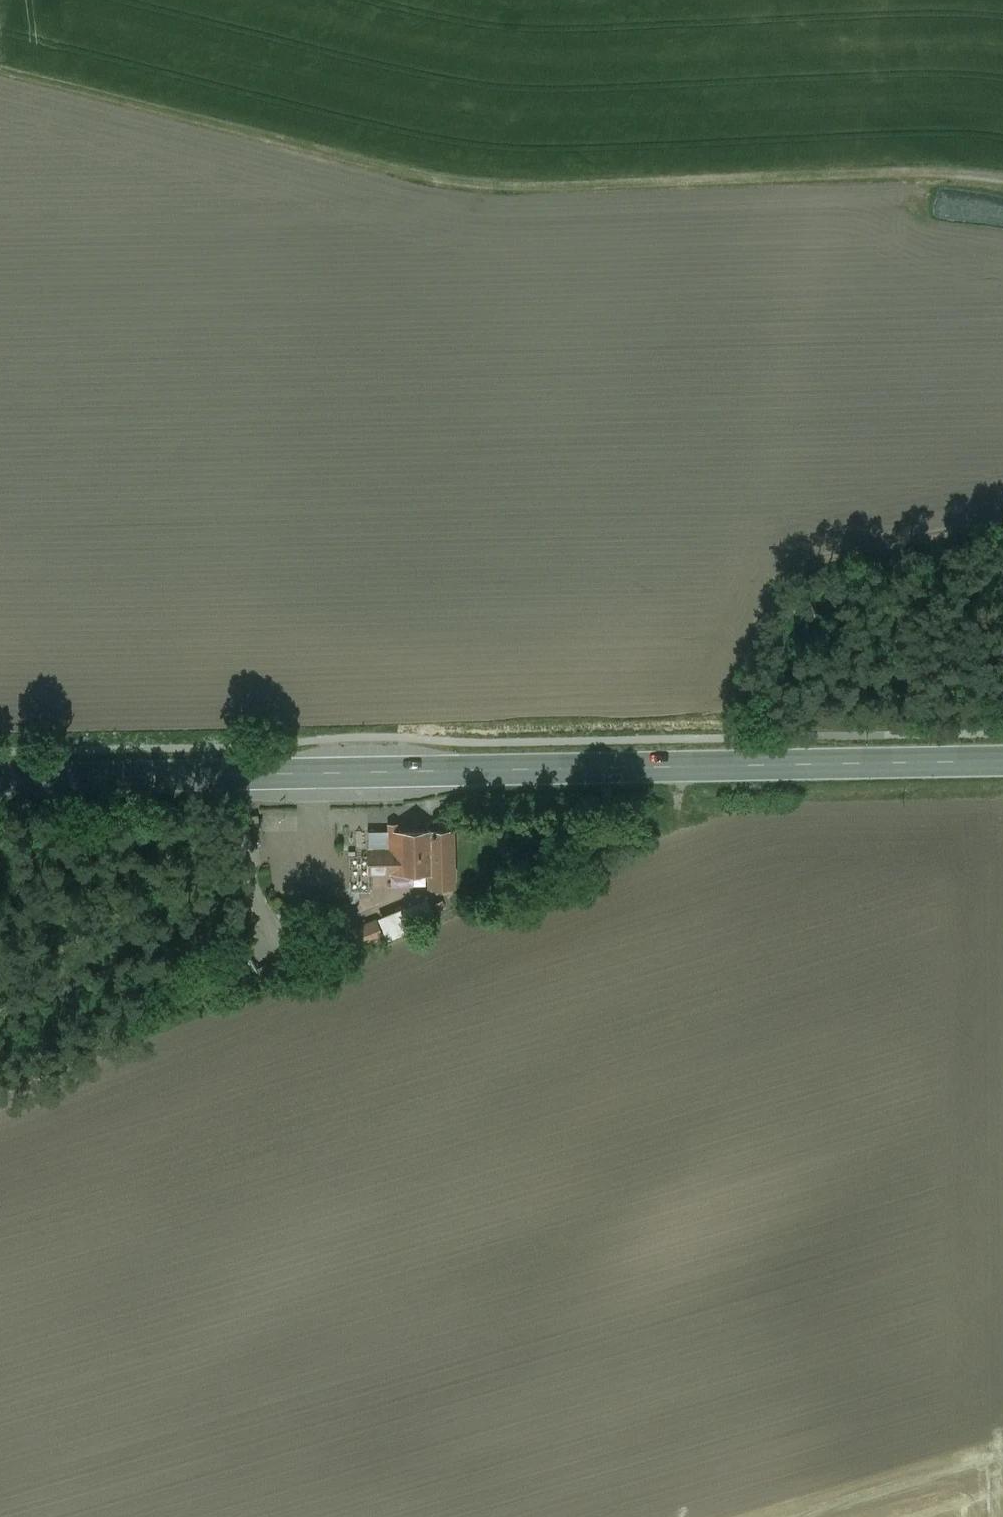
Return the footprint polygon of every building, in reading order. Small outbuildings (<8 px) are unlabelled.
[(432,829),(399,830),(399,829),(389,829),(389,832),(390,832),(390,849),(369,849),(367,828),(367,870),(369,871),(431,870),(433,869),(432,829)] [(452,828),(432,829),(433,869),(431,870),(431,884),(452,883),(452,828)] [(396,872),(397,886),(421,885),(421,871),(396,872)] [(395,938),(427,925),(417,903),(386,916),(395,938)] [(360,926),(341,934),(347,948),(366,941),(360,926)]
